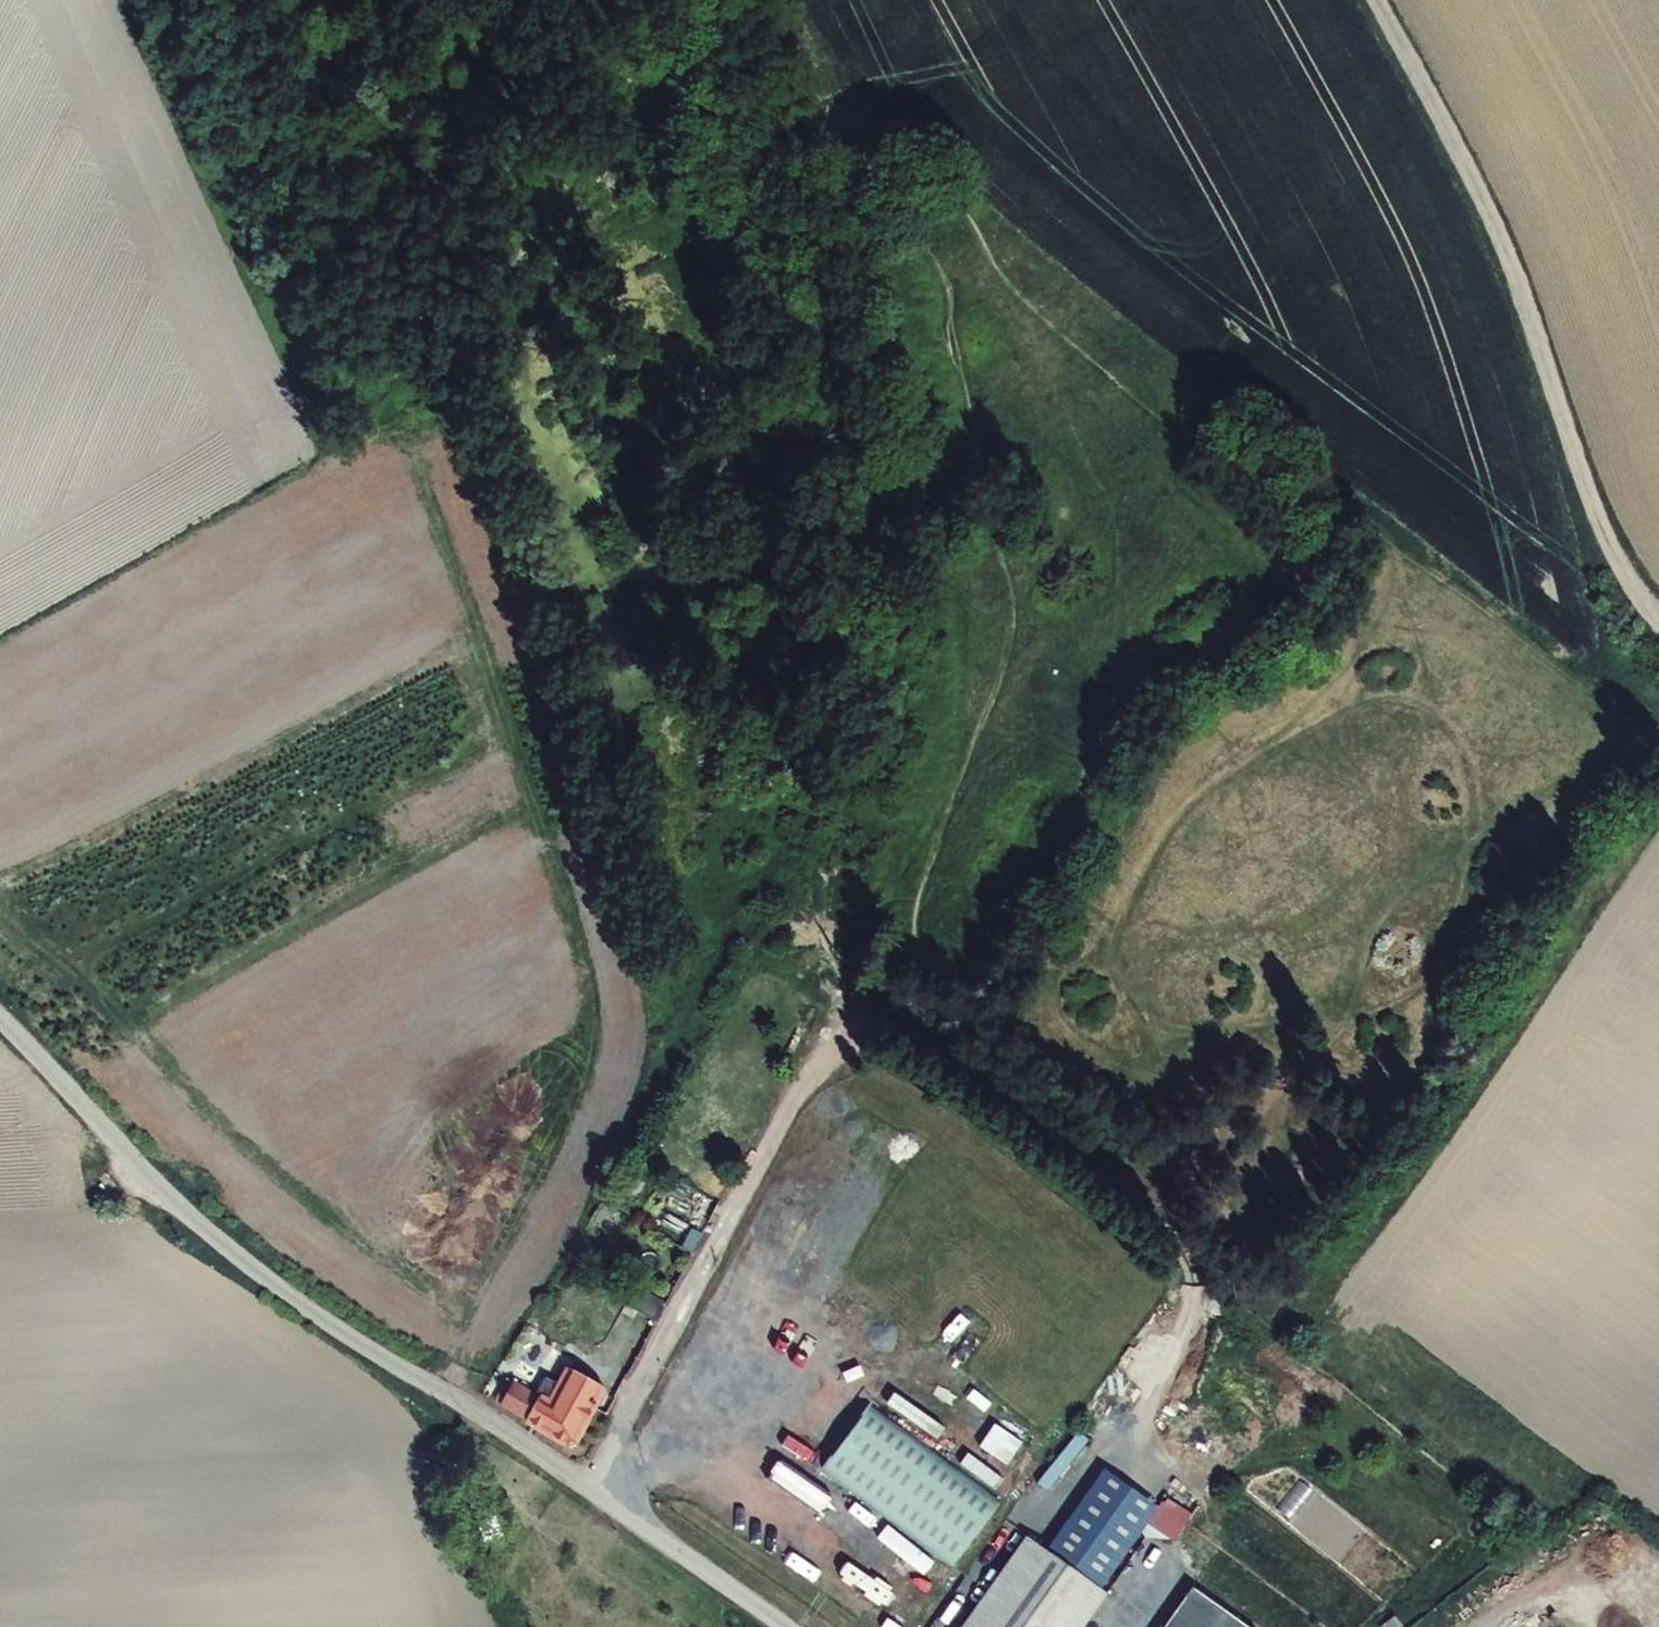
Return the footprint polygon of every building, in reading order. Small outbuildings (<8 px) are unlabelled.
[(627,1311),(652,1319),(657,1304),(632,1296),(627,1311)] [(554,1407),(513,1387),(502,1410),(562,1443),(570,1440),(599,1383),(572,1369),(554,1407)] [(878,1402),(830,1464),(959,1570),(1007,1502),(878,1402)] [(1026,1536),(964,1626),(1093,1626),(1114,1596),(1026,1536)] [(1191,1584),(1160,1626),(1251,1626),(1191,1584)]
